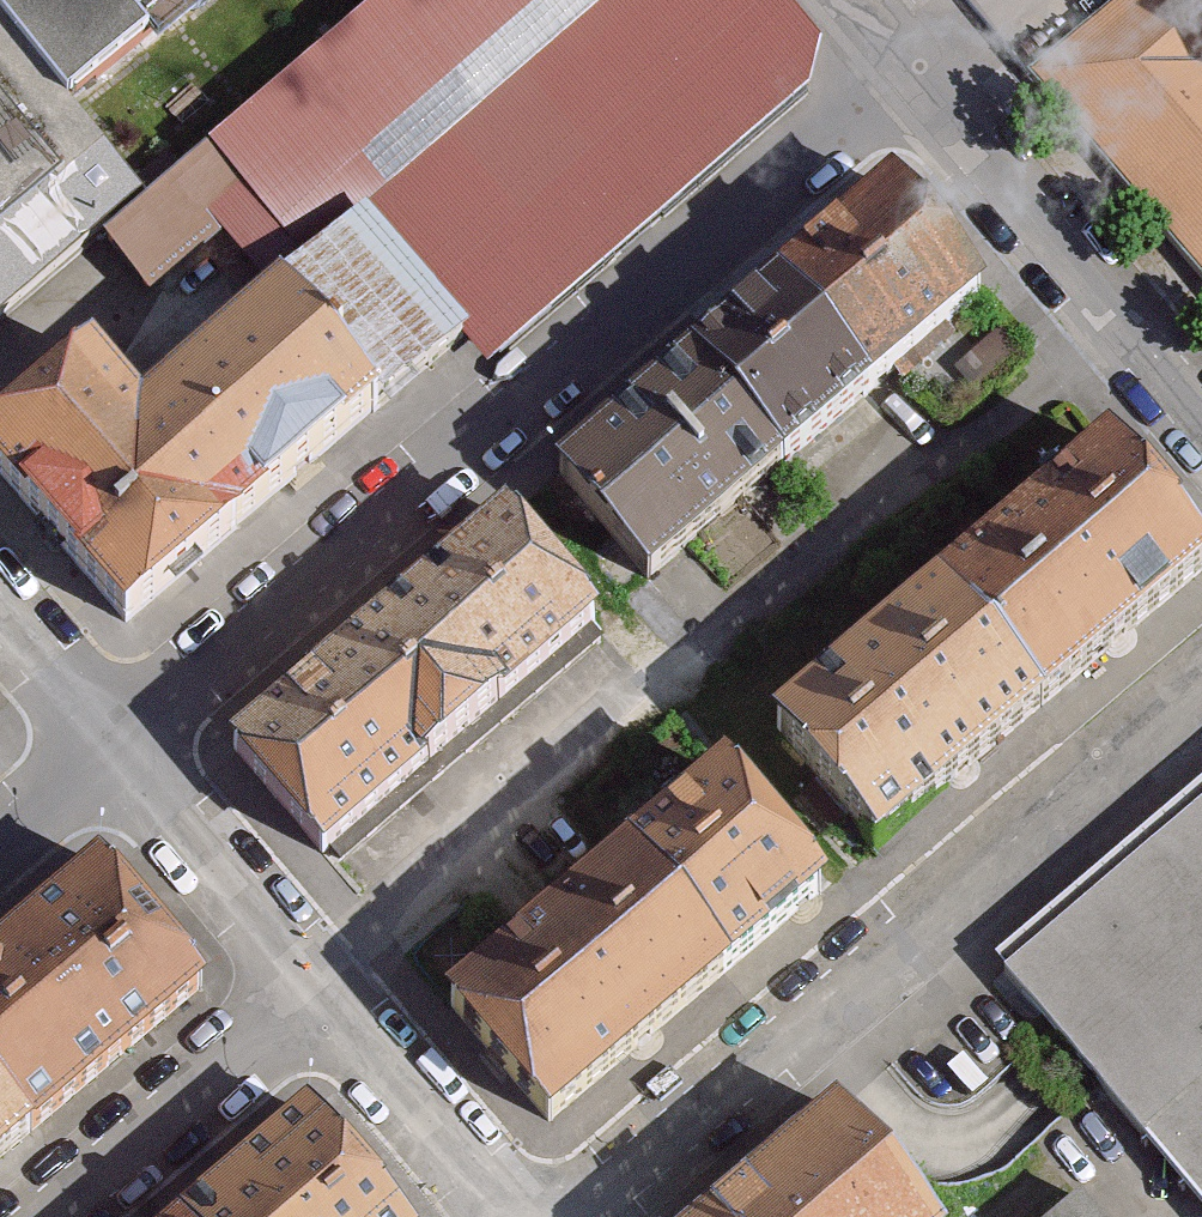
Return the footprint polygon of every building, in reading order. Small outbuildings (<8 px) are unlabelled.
[(64,102),(147,34),(135,18),(157,0),(0,0),(0,24),(64,102)] [(208,154),(308,271),(279,295),(380,414),(455,350),(479,378),(810,97),(819,38),(786,0),(389,0),(365,20),(208,154)] [(1030,69),(1201,269),(1201,0),(1111,0),(1030,69)] [(103,150),(64,102),(0,24),(0,234),(103,150)] [(99,244),(146,205),(103,150),(0,234),(0,325),(99,244)] [(146,205),(99,244),(152,306),(232,242),(279,295),(308,271),(208,154),(146,205)] [(985,298),(888,187),(775,285),(872,396),(985,298)] [(872,396),(775,285),(690,358),(787,470),(872,396)] [(136,416),(85,355),(0,426),(0,484),(122,630),(380,414),(279,295),(136,416)] [(787,470),(690,358),(553,478),(649,589),(787,470)] [(1201,570),(1201,554),(1107,446),(940,593),(1043,710),(1201,570)] [(373,630),(465,741),(601,626),(509,517),(373,630)] [(879,853),(1043,710),(940,593),(776,734),(879,853)] [(465,741),(373,630),(230,749),(322,860),(465,741)] [(732,977),(825,899),(723,778),(630,856),(732,977)] [(1008,965),(1201,1193),(1201,800),(1008,965)] [(552,1129),(732,977),(630,856),(450,1008),(552,1129)] [(37,1136),(208,991),(100,865),(0,950),(0,1093),(37,1136)] [(37,1136),(0,1093),(0,1167),(37,1136)] [(840,1112),(714,1216),(928,1216),(840,1112)] [(308,1116),(191,1216),(395,1216),(308,1116)] [(1059,1216),(1093,1216),(1079,1200),(1059,1216)]
